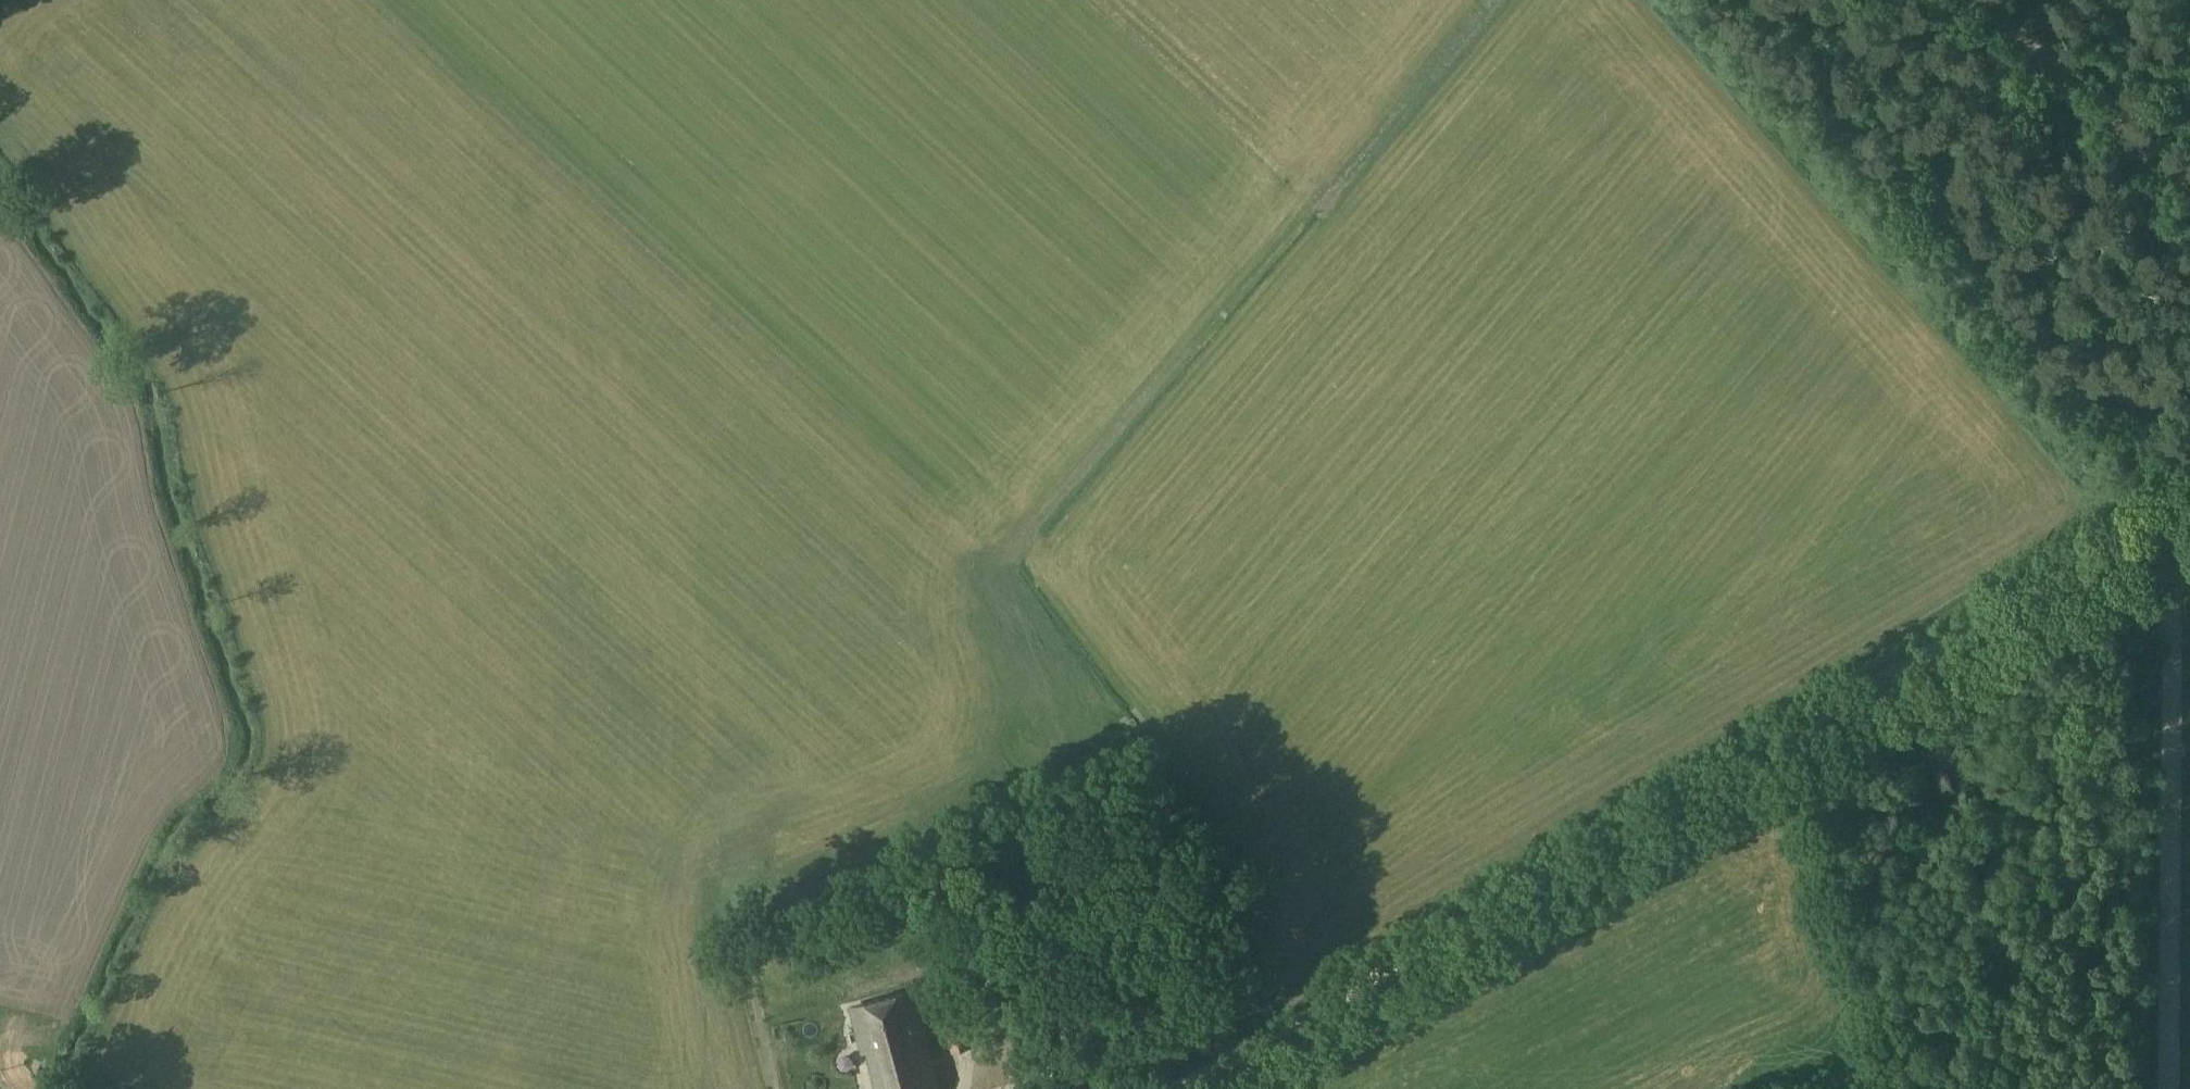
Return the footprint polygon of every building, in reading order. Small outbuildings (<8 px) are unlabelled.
[(921,1038),(924,1037),(912,991),(850,1008),(862,1053),(866,1052),(876,1088),(934,1088),(921,1038)]
